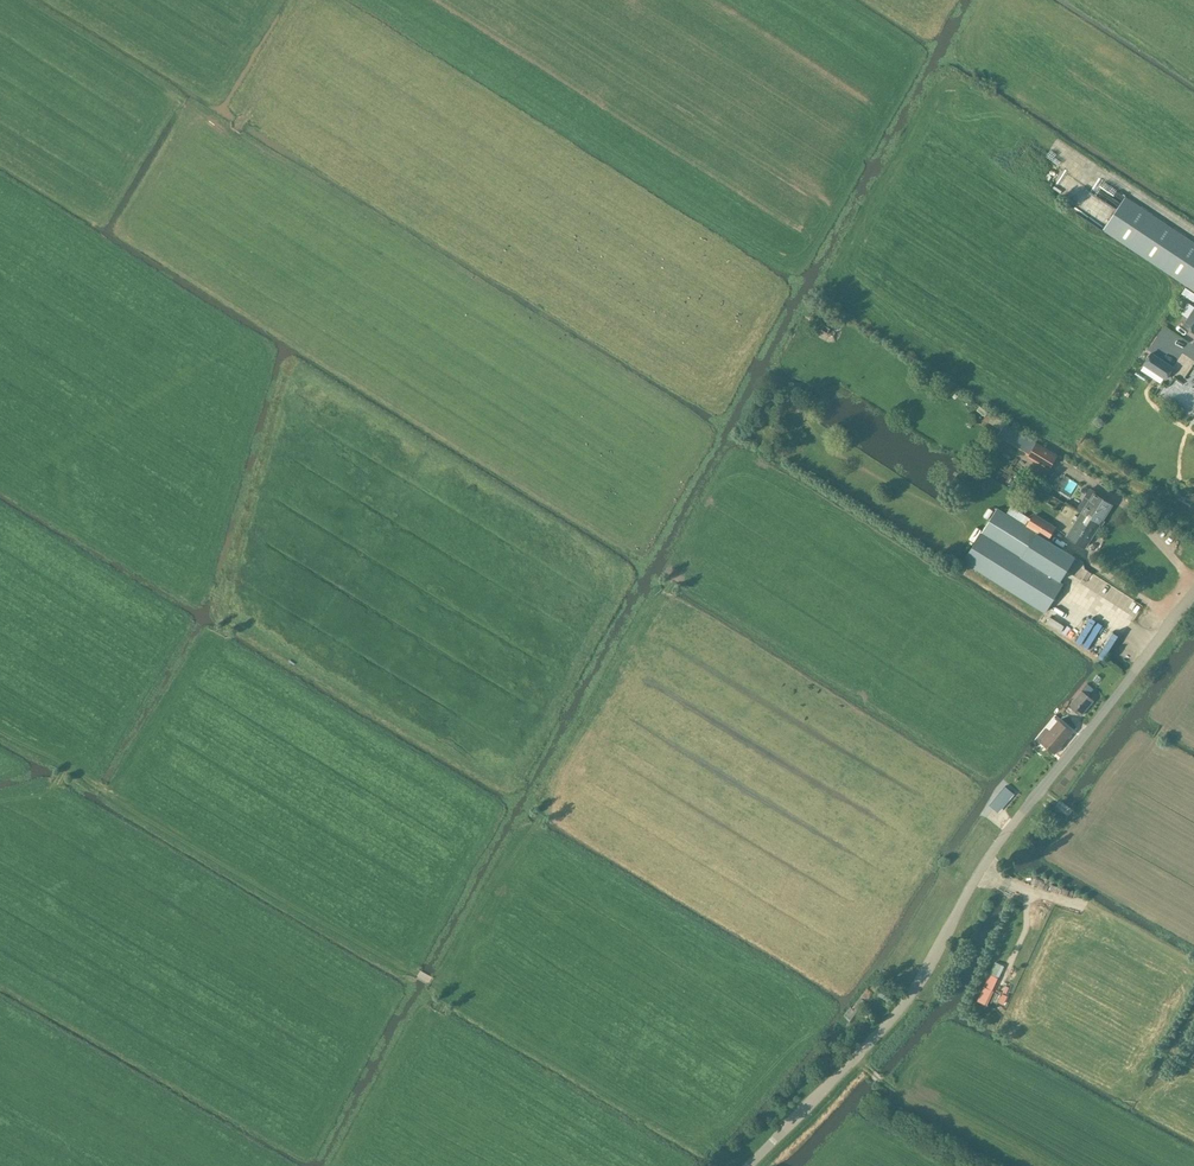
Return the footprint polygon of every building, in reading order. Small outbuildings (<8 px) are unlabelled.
[(1193,290),(1193,243),(1126,197),(1104,230),(1193,290)] [(1182,293),(1193,301),(1193,293),(1186,288),(1182,293)] [(1183,325),(1193,333),(1193,308),(1183,325)] [(1174,367),(1152,352),(1143,364),(1166,380),(1174,367)] [(980,406),(977,410),(985,416),(988,412),(980,406)] [(1058,455),(1036,442),(1027,457),(1049,470),(1058,455)] [(1063,475),(1057,488),(1072,495),(1078,482),(1063,475)] [(1084,498),(1089,502),(1081,515),(1087,519),(1089,517),(1100,524),(1112,505),(1095,494),(1096,492),(1090,488),(1084,498)] [(1045,612),(1063,583),(1060,581),(1023,558),(1038,534),(1038,533),(1026,525),(998,507),(964,561),(1045,612)] [(1034,513),(1026,525),(1038,533),(1049,539),(1057,527),(1034,513)] [(1087,519),(1081,515),(1079,518),(1075,515),(1072,521),(1076,523),(1068,536),(1086,547),(1100,524),(1089,517),(1087,519)] [(1038,534),(1023,558),(1060,581),(1075,557),(1038,534)] [(1050,617),(1046,623),(1060,632),(1064,626),(1050,617)] [(1074,643),(1091,650),(1095,641),(1091,640),(1095,630),(1081,625),(1074,643)] [(1088,684),(1082,690),(1088,696),(1094,689),(1088,684)] [(1081,716),(1094,700),(1088,696),(1082,690),(1069,706),(1081,716)] [(1038,736),(1042,740),(1041,742),(1055,753),(1073,732),(1059,721),(1050,731),(1046,727),(1038,736)] [(997,797),(990,805),(998,811),(1004,803),(997,797)] [(988,805),(982,813),(991,821),(998,813),(988,805)] [(995,962),(990,975),(996,979),(1002,965),(995,962)] [(984,987),(978,1000),(986,1004),(992,991),(984,987)] [(1008,996),(1003,994),(1002,994),(998,1002),(1004,1005),(1008,996)]
